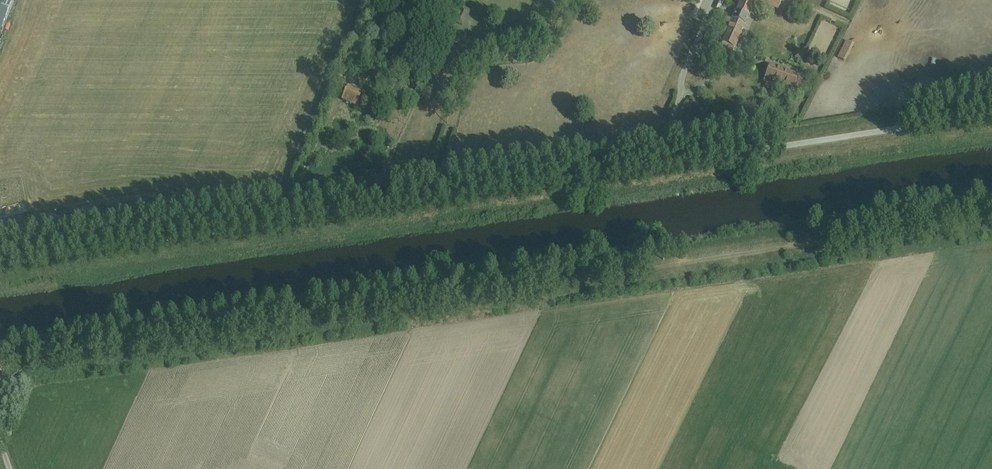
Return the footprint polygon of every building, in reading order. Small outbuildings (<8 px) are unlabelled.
[(6,25),(15,0),(0,0),(0,22),(6,25)] [(721,31),(725,33),(721,43),(723,43),(720,48),(732,53),(734,48),(736,49),(739,41),(738,40),(740,36),(741,37),(742,34),(741,33),(743,30),(744,30),(756,1),(778,10),(782,0),(740,0),(732,19),(727,17),(721,31)] [(461,6),(454,22),(464,26),(471,10),(461,6)] [(846,41),(838,58),(845,62),(854,45),(846,41)] [(798,51),(795,58),(803,61),(806,53),(798,51)] [(361,58),(355,70),(362,74),(368,61),(361,58)] [(770,64),(763,82),(773,86),(775,81),(799,90),(804,77),(770,64)] [(348,86),(341,100),(356,107),(356,105),(362,108),(367,96),(362,94),(363,93),(348,86)] [(552,146),(535,149),(537,161),(554,158),(552,146)]
